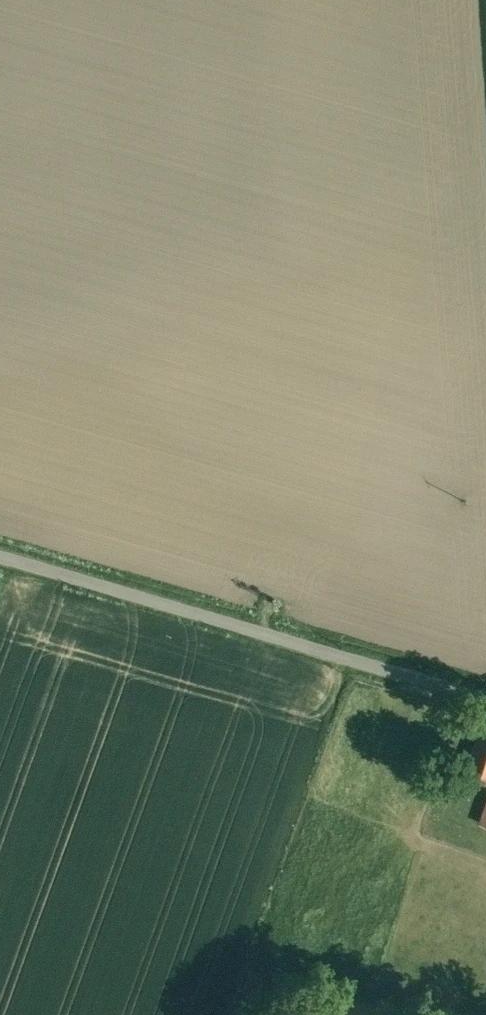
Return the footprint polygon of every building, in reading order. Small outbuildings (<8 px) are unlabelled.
[(484,724),(464,783),(485,790),(485,725),(484,724)]
